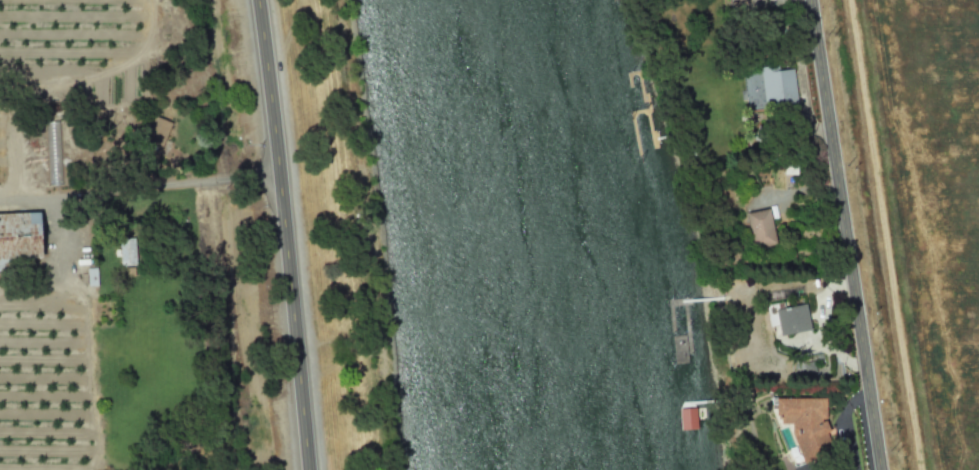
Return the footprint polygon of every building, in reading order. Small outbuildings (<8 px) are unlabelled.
[(739,10),(765,7),(764,0),(738,0),(739,10)] [(793,69),(778,71),(778,66),(760,68),(764,105),(797,101),(793,69)] [(158,153),(171,123),(153,115),(140,145),(158,153)] [(48,184),(60,184),(59,121),(47,121),(48,184)] [(745,213),(753,248),(776,243),(768,208),(745,213)] [(6,268),(6,261),(41,259),(40,212),(0,214),(0,269),(6,268)] [(134,238),(119,239),(120,265),(135,265),(134,238)] [(87,286),(97,286),(96,268),(86,268),(87,286)] [(810,331),(806,304),(768,310),(770,325),(778,324),(780,335),(810,331)] [(825,398),(776,398),(777,424),(795,424),(796,461),(816,461),(816,448),(828,448),(828,420),(825,420),(825,398)] [(679,429),(695,429),(694,408),(678,408),(679,429)]
